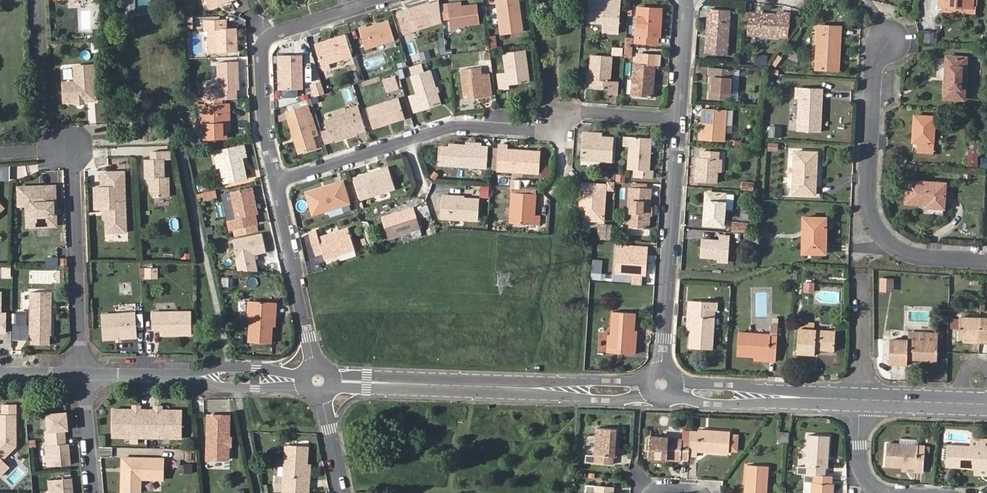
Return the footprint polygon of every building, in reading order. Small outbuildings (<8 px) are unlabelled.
[(248,9),(246,0),(234,0),(236,11),(248,9)] [(501,33),(523,30),(518,0),(497,0),(501,33)] [(619,28),(621,3),(591,0),(588,0),(587,21),(603,23),(603,27),(619,28)] [(451,1),(441,3),(444,21),(444,27),(445,35),(454,33),(453,26),(482,22),(479,2),(464,4),(452,6),(451,1)] [(444,21),(441,3),(431,6),(430,3),(399,12),(406,33),(436,23),(444,21)] [(659,19),(662,19),(662,9),(639,8),(637,43),(658,44),(659,19)] [(706,52),(728,54),(731,12),(709,10),(706,52)] [(750,12),(748,34),(778,36),(778,33),(789,34),(793,27),(793,15),(750,12)] [(221,27),(223,50),(241,50),(240,26),(228,27),(228,18),(206,19),(206,27),(213,27),(221,27)] [(364,28),(370,47),(399,38),(394,20),(364,28)] [(836,37),(840,37),(841,27),(817,26),(815,70),(838,71),(839,60),(835,60),(836,37)] [(221,27),(213,27),(214,51),(223,50),(221,27)] [(938,32),(924,30),(922,41),(937,42),(938,32)] [(320,43),(327,68),(334,66),(333,62),(356,54),(350,34),(320,43)] [(496,35),(489,36),(491,48),(498,47),(496,35)] [(613,55),(623,56),(624,47),(614,46),(613,55)] [(508,71),(510,83),(530,81),(525,49),(506,51),(508,71)] [(305,87),(305,53),(283,53),(283,61),(287,61),(286,87),(287,92),(289,94),(300,94),(302,92),(302,87),(305,87)] [(638,66),(636,66),(633,97),(653,98),(656,67),(660,67),(661,56),(639,55),(638,66)] [(591,73),(590,89),(609,90),(608,95),(617,96),(618,83),(609,82),(611,58),(592,57),(591,73)] [(966,59),(947,58),(944,98),(963,100),(966,59)] [(209,100),(240,98),(240,88),(242,88),(241,61),(222,62),(223,88),(208,89),(209,100)] [(423,61),(410,65),(413,75),(419,94),(412,96),(417,111),(443,103),(432,70),(426,71),(423,61)] [(93,64),(74,65),(75,80),(63,81),(64,100),(77,99),(76,97),(82,97),(82,99),(95,98),(93,64)] [(493,94),(490,74),(484,75),(482,66),(464,68),(468,98),(493,94)] [(710,75),(714,75),(713,99),(732,100),(734,70),(710,67),(710,75)] [(511,87),(510,83),(508,71),(499,73),(502,89),(511,87)] [(387,85),(385,85),(387,90),(401,86),(397,73),(395,74),(394,74),(395,75),(398,82),(387,85)] [(398,82),(395,75),(385,79),(387,85),(398,82)] [(316,94),(328,91),(324,78),(312,82),(316,94)] [(819,133),(820,122),(817,122),(818,99),(814,99),(814,90),(796,89),(795,100),(798,100),(797,132),(819,133)] [(376,126),(390,121),(389,118),(407,112),(402,97),(370,107),(376,126)] [(290,113),(311,107),(309,101),(289,107),(290,113)] [(208,104),(208,129),(229,127),(231,127),(231,112),(234,112),(234,103),(208,104)] [(113,107),(114,116),(125,114),(124,106),(113,107)] [(311,107),(290,113),(291,117),(302,151),(319,146),(308,112),(312,111),(311,107)] [(726,125),(727,111),(705,109),(702,140),(724,142),(726,125)] [(354,112),(331,119),(336,138),(359,131),(354,112)] [(389,118),(390,121),(408,116),(407,112),(389,118)] [(934,118),(914,116),(912,143),(919,143),(918,152),(932,153),(934,118)] [(769,126),(769,137),(782,138),(782,126),(769,126)] [(229,127),(208,129),(208,139),(230,137),(230,130),(229,127)] [(592,138),(592,134),(585,133),(582,159),(614,161),(615,140),(602,139),(592,138)] [(645,139),(630,138),(628,169),(634,170),(634,178),(648,179),(649,170),(645,170),(646,153),(644,153),(645,139)] [(977,167),(979,142),(968,141),(967,167),(977,167)] [(769,143),(768,150),(778,151),(779,143),(769,143)] [(449,165),(488,167),(489,147),(450,144),(450,147),(442,146),(441,165),(449,165)] [(500,145),(498,170),(541,172),(542,152),(508,150),(508,146),(500,145)] [(244,154),(248,153),(246,146),(221,151),(225,169),(228,181),(248,177),(244,158),(244,154)] [(145,158),(146,176),(150,176),(151,189),(155,195),(170,194),(169,175),(164,175),(164,157),(169,157),(168,149),(152,150),(152,157),(145,158)] [(717,184),(717,173),(718,161),(719,153),(699,152),(696,183),(717,184)] [(792,194),(814,195),(817,153),(795,152),(792,194)] [(10,180),(10,166),(0,166),(0,180),(10,180)] [(356,178),(362,198),(397,187),(391,167),(356,178)] [(124,172),(109,173),(110,187),(102,188),(96,188),(97,208),(104,208),(108,207),(108,217),(109,231),(127,230),(124,172)] [(102,173),(102,188),(110,187),(109,173),(102,173)] [(328,206),(329,209),(351,202),(345,181),(309,193),(314,211),(328,206)] [(926,205),(926,208),(943,209),(945,183),(907,181),(906,204),(926,205)] [(742,183),(741,191),(754,192),(754,184),(742,183)] [(55,186),(20,188),(20,201),(25,201),(26,205),(28,205),(34,210),(34,226),(57,225),(57,213),(54,213),(54,208),(54,207),(54,203),(56,202),(55,186)] [(607,188),(584,186),(583,211),(585,211),(584,221),(605,222),(607,188)] [(231,221),(233,230),(258,225),(256,215),(252,199),(255,198),(253,188),(232,192),(232,193),(238,219),(231,221)] [(627,229),(648,230),(650,190),(629,188),(627,229)] [(199,201),(218,199),(217,190),(199,192),(199,201)] [(539,194),(515,192),(513,222),(543,224),(544,216),(538,215),(539,194)] [(224,195),(231,221),(238,219),(232,193),(224,195)] [(708,211),(705,211),(704,225),(724,227),(725,195),(709,193),(708,211)] [(480,220),(482,200),(444,198),(443,218),(480,220)] [(425,236),(422,227),(415,206),(384,216),(390,236),(413,229),(416,238),(425,236)] [(825,218),(803,218),(802,253),(825,254),(825,218)] [(749,232),(749,222),(733,221),(732,231),(749,232)] [(613,239),(614,223),(599,222),(598,238),(613,239)] [(760,233),(768,234),(769,225),(761,224),(760,233)] [(325,250),(327,257),(342,252),(357,247),(351,228),(322,236),(320,229),(311,232),(318,252),(325,250)] [(267,252),(263,235),(235,241),(238,258),(267,252)] [(702,257),(720,258),(721,254),(728,254),(728,237),(721,237),(721,242),(703,241),(702,257)] [(359,253),(357,247),(342,252),(344,258),(359,253)] [(616,253),(615,275),(645,276),(647,248),(630,247),(630,253),(616,253)] [(57,281),(64,282),(65,271),(58,270),(57,281)] [(234,287),(234,277),(224,276),(224,286),(234,287)] [(894,292),(895,278),(881,277),(880,291),(894,292)] [(814,285),(805,284),(804,292),(813,292),(814,285)] [(53,292),(32,292),(31,334),(52,334),(53,292)] [(687,300),(686,317),(690,317),(689,331),(688,348),(711,349),(714,310),(712,310),(712,301),(687,300)] [(273,315),(276,315),(277,303),(248,301),(247,318),(250,318),(249,341),(271,343),(272,327),(273,315)] [(633,343),(634,331),(635,314),(613,312),(611,336),(608,336),(607,353),(628,354),(635,349),(636,343),(633,343)] [(28,338),(26,313),(13,314),(15,339),(28,338)] [(193,313),(154,313),(154,328),(162,328),(162,336),(194,336),(193,313)] [(138,314),(104,316),(105,341),(140,339),(138,314)] [(979,344),(980,318),(958,318),(958,339),(963,339),(973,339),(973,343),(979,344)] [(798,322),(798,330),(811,330),(811,323),(798,322)] [(737,355),(753,356),(767,358),(767,361),(775,362),(778,325),(771,325),(771,335),(738,333),(737,355)] [(811,330),(798,330),(797,353),(814,354),(814,350),(834,350),(834,332),(811,330)] [(938,342),(938,334),(919,333),(919,341),(938,342)] [(937,360),(938,342),(919,341),(890,340),(889,364),(907,364),(907,359),(937,360)] [(149,408),(114,407),(113,435),(148,435),(183,436),(184,408),(149,408)] [(67,412),(48,414),(49,430),(47,430),(48,438),(48,445),(47,445),(49,466),(72,464),(70,443),(66,444),(66,436),(65,429),(69,429),(67,412)] [(0,413),(0,430),(0,436),(0,456),(2,459),(16,445),(17,413),(0,413)] [(231,414),(210,413),(209,457),(230,457),(231,414)] [(618,430),(595,428),(593,456),(585,455),(584,463),(613,465),(613,458),(616,458),(618,430)] [(697,432),(690,432),(688,455),(696,455),(696,452),(728,453),(729,432),(698,430),(697,432)] [(688,455),(690,432),(682,432),(681,439),(649,438),(648,459),(680,461),(680,459),(688,460),(688,455)] [(788,443),(788,433),(778,432),(778,442),(788,443)] [(796,474),(803,475),(824,476),(825,468),(827,468),(829,437),(807,435),(805,467),(796,467),(796,474)] [(884,467),(901,468),(915,469),(915,473),(923,473),(924,447),(915,446),(916,440),(898,438),(897,444),(886,443),(884,467)] [(973,440),(973,447),(948,446),(947,467),(986,469),(986,440),(973,440)] [(282,492),(308,492),(310,478),(306,477),(307,464),(308,447),(286,445),(282,492)] [(38,458),(38,465),(46,465),(46,457),(38,458)] [(122,472),(122,490),(140,491),(140,478),(163,479),(163,459),(125,457),(125,472),(122,472)] [(186,474),(194,473),(193,463),(185,464),(186,474)] [(767,467),(746,466),(744,492),(765,492),(767,467)] [(831,476),(824,476),(803,475),(803,482),(811,483),(810,492),(832,492),(832,484),(831,484),(831,476)] [(50,479),(51,492),(75,492),(73,477),(50,479)]
